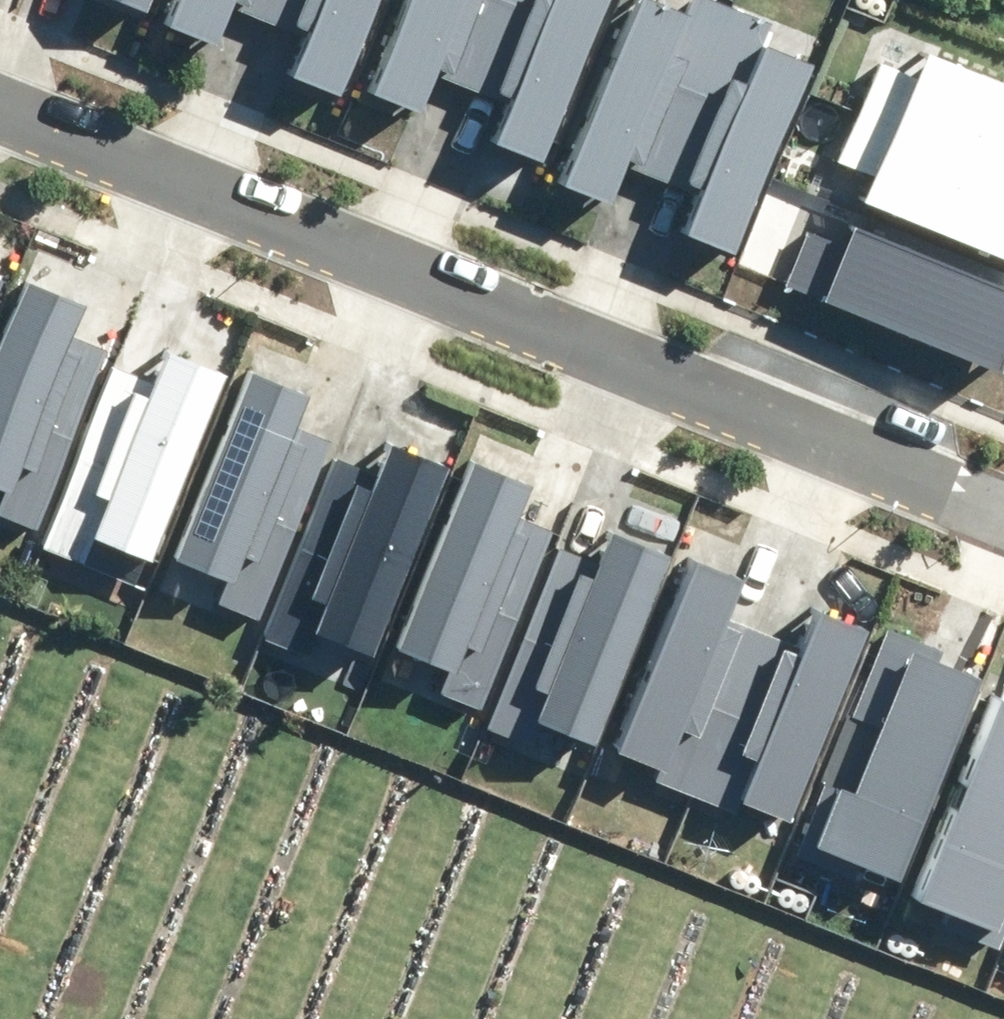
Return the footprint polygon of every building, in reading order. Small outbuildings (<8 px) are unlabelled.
[(170,13),(217,32),(230,0),(175,0),(170,13)] [(341,80),(373,0),(274,0),(271,8),(308,22),(292,61),(341,80)] [(469,73),(498,0),(399,0),(367,79),(415,97),(431,58),(469,73)] [(539,146),(597,0),(498,0),(469,73),(506,88),(490,127),(539,146)] [(664,166),(730,0),(686,0),(685,2),(678,0),(631,0),(563,171),(611,190),(626,151),(664,166)] [(734,239),(809,51),(761,32),(768,13),(735,0),(730,0),(664,166),(701,180),(685,219),(734,239)] [(924,45),(916,66),(880,52),(859,104),(1003,163),(1003,76),(924,45)] [(859,104),(840,150),(876,164),(864,192),(1003,250),(1003,163),(859,104)] [(849,239),(811,223),(790,271),(994,357),(1003,333),(1003,277),(860,215),(849,239)] [(32,273),(0,349),(0,479),(1,479),(0,480),(0,501),(30,514),(100,348),(64,332),(80,294),(32,273)] [(152,382),(115,366),(45,532),(82,548),(91,529),(138,549),(216,363),(169,343),(152,382)] [(304,383),(255,362),(177,548),(224,568),(216,587),(254,603),(324,437),(287,422),(304,383)] [(378,476),(341,461),(271,627),(308,643),(317,623),(364,643),(442,457),(395,438),(378,476)] [(527,471),(478,451),(400,636),(447,656),(439,675),(477,691),(547,525),(510,510),(527,471)] [(602,563),(564,547),(494,713),(532,729),(540,710),(587,730),(666,544),(618,524),(602,563)] [(741,569),(693,549),(615,735),(662,755),(654,774),(692,790),(762,623),(725,608),(741,569)] [(799,639),(762,623),(692,790),(730,805),(738,786),(785,806),(863,620),(816,600),(799,639)] [(910,694),(873,678),(802,844),(840,860),(848,841),(896,861),(974,675),(926,655),(910,694)] [(1003,919),(1003,917),(1003,694),(998,691),(917,883),(953,898),(947,915),(997,936),(1003,920),(1003,919)]
